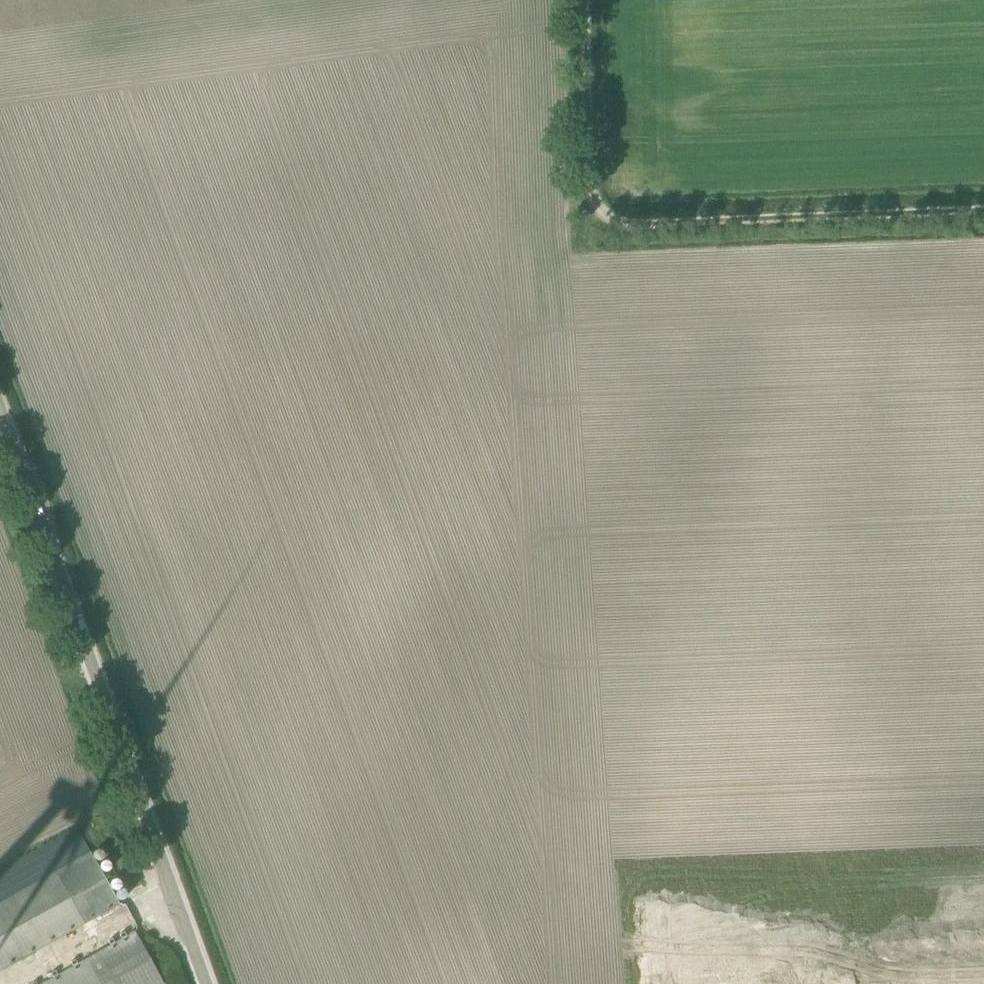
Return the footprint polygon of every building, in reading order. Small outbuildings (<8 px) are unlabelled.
[(90,852),(54,872),(52,868),(45,872),(47,876),(0,902),(0,969),(118,903),(90,852)] [(162,982),(134,932),(41,983),(160,983),(162,982)]
